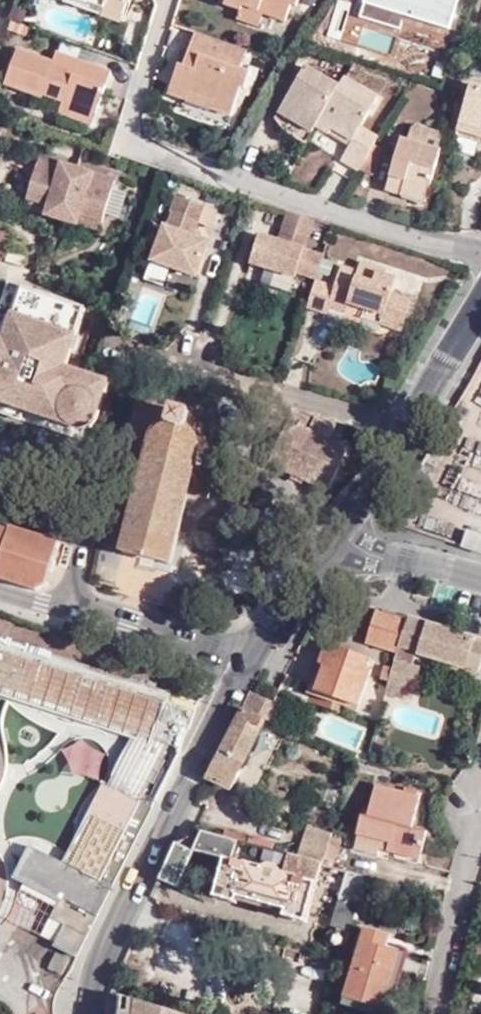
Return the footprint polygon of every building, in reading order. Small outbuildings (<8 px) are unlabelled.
[(63,1),(130,26),(132,17),(88,0),(63,0),(63,1)] [(132,17),(138,0),(88,0),(132,17)] [(297,0),(226,0),(222,12),(238,19),(241,9),(260,16),(284,24),(289,6),(294,8),(297,0)] [(450,29),(458,0),(367,0),(366,4),(450,29)] [(255,32),(260,16),(241,9),(238,19),(236,24),(255,32)] [(202,33),(196,51),(191,63),(182,60),(172,92),(194,100),(197,91),(219,99),(216,108),(234,115),(244,88),(248,89),(254,73),(243,68),(249,51),(202,33)] [(191,63),(196,51),(187,47),(182,60),(191,63)] [(64,104),(96,116),(112,71),(80,59),(72,82),(50,75),(53,64),(17,51),(5,86),(42,100),(43,97),(64,104)] [(72,82),(80,59),(58,51),(53,64),(50,75),(72,82)] [(326,127),(344,138),(353,125),(372,96),(339,74),(333,84),(301,63),(271,109),(304,131),(309,123),(322,132),(326,127)] [(471,87),(456,137),(480,144),(480,89),(471,87)] [(194,100),(216,108),(219,99),(197,91),(194,100)] [(92,126),(96,116),(64,104),(60,115),(92,126)] [(304,131),(271,109),(268,115),(276,130),(296,143),(304,131)] [(353,125),(344,138),(340,144),(332,158),(349,167),(369,136),(353,125)] [(437,132),(414,126),(410,129),(407,141),(437,150),(440,138),(437,132)] [(340,144),(344,138),(326,127),(322,132),(340,144)] [(400,189),(424,197),(438,153),(400,139),(383,189),(397,195),(400,189)] [(126,182),(51,157),(37,196),(64,204),(59,217),(88,226),(91,215),(114,222),(126,182)] [(421,203),(424,197),(400,189),(397,195),(421,203)] [(203,207),(175,197),(169,213),(172,214),(166,227),(164,226),(153,261),(196,276),(208,243),(192,236),(203,207)] [(260,233),(250,264),(297,277),(298,275),(316,280),(323,255),(305,250),(314,220),(287,212),(279,239),(260,233)] [(2,261),(11,232),(0,228),(0,260),(2,261)] [(23,267),(26,256),(8,250),(4,262),(23,267)] [(335,288),(316,282),(308,308),(328,314),(329,308),(345,314),(347,304),(365,309),(383,315),(381,325),(402,331),(411,300),(392,294),(396,279),(382,275),(375,272),(376,267),(360,262),(357,272),(341,266),(335,288)] [(23,288),(4,339),(0,338),(0,415),(32,426),(35,417),(52,422),(85,433),(99,430),(108,427),(124,385),(86,371),(97,341),(90,338),(98,316),(23,288)] [(383,315),(365,309),(362,319),(381,325),(383,315)] [(137,399),(117,475),(138,481),(120,554),(174,567),(186,520),(191,496),(210,499),(215,473),(198,470),(200,461),(200,450),(200,441),(197,435),(189,430),(193,413),(137,399)] [(329,491),(350,448),(329,439),(334,427),(315,417),(308,431),(295,424),(276,466),(329,491)] [(34,590),(48,585),(59,546),(0,527),(0,579),(34,590)] [(462,546),(480,552),(480,534),(467,530),(462,546)] [(118,565),(114,589),(164,598),(168,574),(118,565)] [(368,643),(397,652),(408,620),(375,610),(371,623),(373,623),(368,643)] [(480,668),(480,640),(408,617),(408,620),(397,652),(390,681),(416,689),(424,662),(401,656),(403,647),(453,662),(450,675),(476,684),(480,668)] [(0,638),(0,696),(132,738),(138,740),(140,736),(169,745),(179,748),(189,730),(197,702),(0,638)] [(374,660),(327,645),(321,664),(325,665),(317,692),(359,706),(374,660)] [(275,702),(253,691),(245,708),(267,719),(275,702)] [(285,705),(275,701),(275,702),(267,719),(276,724),(285,705)] [(267,719),(245,708),(210,778),(232,790),(256,742),(267,719)] [(150,808),(154,800),(144,795),(169,745),(140,736),(138,740),(132,738),(112,777),(135,790),(132,798),(150,808)] [(63,767),(96,782),(108,755),(75,741),(63,767)] [(97,914),(150,808),(132,798),(135,790),(112,777),(108,786),(68,865),(67,867),(32,850),(18,877),(61,898),(60,901),(97,914)] [(68,865),(108,786),(103,782),(63,862),(68,865)] [(420,796),(378,786),(370,819),(365,817),(360,835),(391,842),(389,851),(418,860),(426,832),(411,829),(420,796)] [(322,864),(332,832),(308,825),(298,858),(321,864),(322,864)] [(197,830),(184,827),(177,843),(193,852),(203,831),(197,830)] [(224,830),(222,837),(248,844),(250,838),(224,830)] [(222,837),(203,831),(193,852),(194,853),(226,861),(218,897),(236,902),(238,897),(288,910),(286,917),(308,922),(322,865),(321,864),(298,858),(248,844),(222,837)] [(193,852),(177,843),(161,878),(179,887),(193,852)] [(345,947),(356,911),(357,908),(366,877),(349,872),(332,926),(339,928),(335,944),(345,947)] [(77,954),(97,914),(60,901),(52,917),(67,925),(58,944),(77,954)] [(400,952),(386,948),(388,935),(366,928),(346,997),(385,1008),(400,952)] [(124,999),(123,1013),(176,1013),(124,999)]
